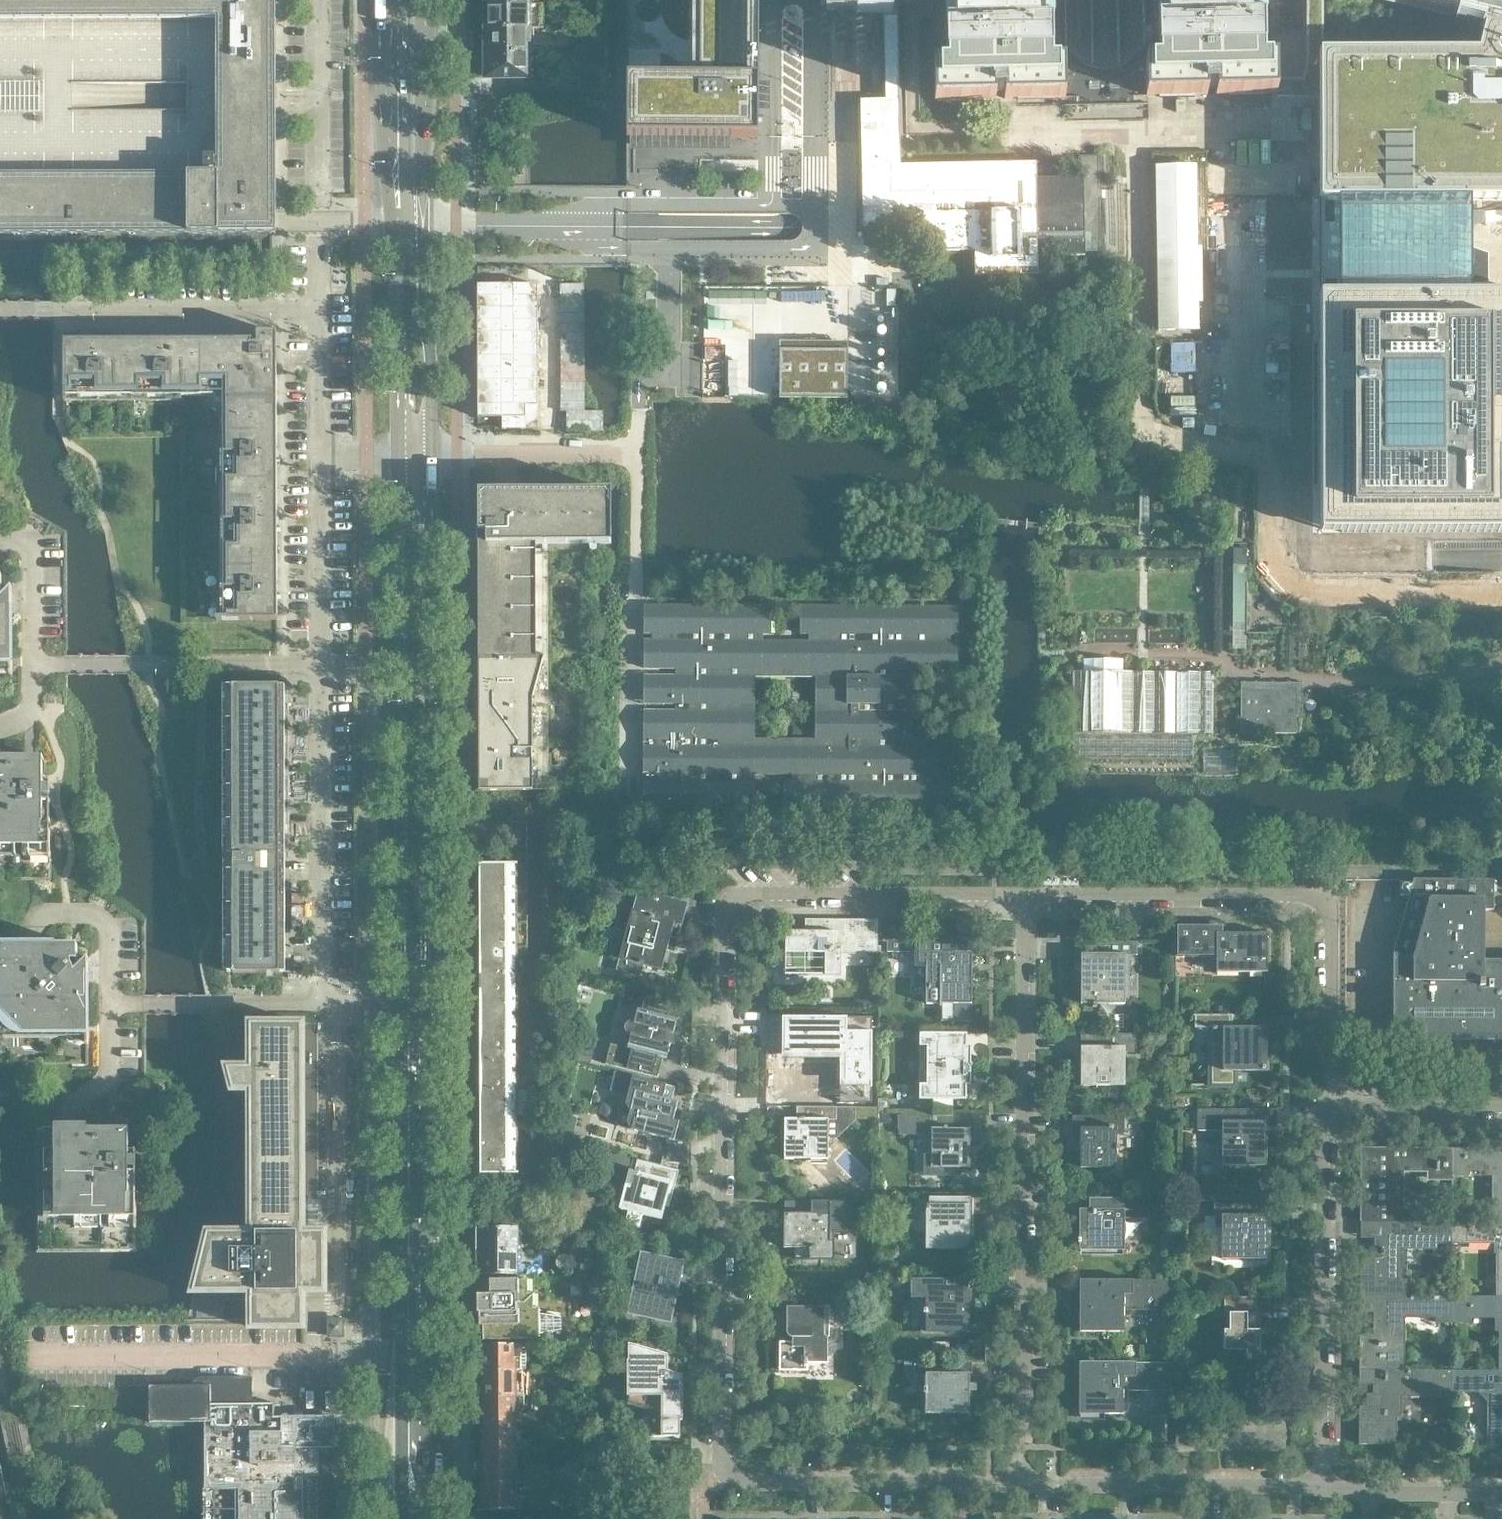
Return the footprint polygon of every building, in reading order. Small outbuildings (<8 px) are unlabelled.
[(276,76),(276,0),(0,0),(0,235),(219,234),(276,234),(276,191),(276,112),(276,97),(276,76)] [(627,137),(758,137),(759,0),(628,0),(627,137)] [(825,3),(860,3),(860,11),(884,11),(886,99),(861,100),(863,227),(932,225),(933,251),(975,251),(975,276),(1040,274),(1039,250),(1083,249),(1082,175),(1038,175),(1039,164),(901,165),(898,3),(904,3),(904,24),(919,23),(919,19),(949,0),(825,0),(825,3)] [(954,4),(955,26),(946,26),(947,64),(935,65),(935,100),(994,99),(994,92),(1002,92),(1002,98),(1066,97),(1066,105),(1147,104),(1147,96),(1208,94),(1207,88),(1216,88),(1216,94),(1277,93),(1277,78),(1276,58),(1264,58),(1263,20),(1255,20),(1254,0),(954,0),(954,4)] [(1277,93),(1320,93),(1320,47),(1320,0),(1305,0),(1306,60),(1301,78),(1277,78),(1277,93)] [(1482,20),(1501,26),(1501,0),(1396,0),(1482,20)] [(528,28),(528,4),(486,4),(486,15),(483,17),(483,24),(486,26),(486,28),(528,28)] [(1482,20),(1474,46),(1320,47),(1320,93),(1320,197),(1341,197),(1471,197),(1501,197),(1501,26),(1482,20)] [(528,52),(528,28),(486,28),(486,31),(483,33),(483,39),(486,41),(486,52),(528,52)] [(528,77),(528,52),(486,52),(486,64),(483,66),(483,72),(486,74),(486,77),(528,77)] [(601,80),(601,70),(579,70),(579,80),(601,80)] [(601,90),(601,80),(579,80),(579,90),(601,90)] [(1201,162),(1159,163),(1162,329),(1204,328),(1201,162)] [(1471,197),(1341,197),(1341,296),(1472,296),(1471,247),(1471,197)] [(585,282),(560,282),(560,410),(566,410),(566,431),(603,431),(603,411),(585,411),(585,282)] [(538,285),(477,285),(478,417),(502,417),(502,429),(538,429),(538,345),(538,285)] [(1320,296),(1320,533),(1501,532),(1501,296),(1472,296),(1341,296),(1320,296)] [(278,588),(278,531),(281,531),(281,530),(280,530),(280,520),(278,520),(277,464),(281,464),(281,462),(280,462),(280,453),(277,453),(277,365),(272,365),(272,349),(277,349),(277,332),(257,332),(257,344),(252,344),(252,340),(164,340),(164,338),(155,338),(154,337),(153,337),(153,340),(96,340),(96,338),(87,338),(87,337),(85,337),(85,340),(64,340),(64,402),(67,402),(67,401),(184,401),(184,397),(215,397),(215,402),(220,402),(221,432),(217,432),(217,617),(216,617),(216,620),(278,620),(278,598),(281,598),(281,597),(280,597),(280,587),(278,588)] [(780,398),(848,398),(848,350),(832,350),(827,357),(813,349),(809,357),(796,350),(793,349),(793,350),(785,350),(785,349),(780,349),(780,398)] [(853,367),(853,393),(899,391),(899,370),(880,371),(881,381),(871,381),(871,366),(853,367)] [(548,751),(548,555),(548,554),(535,554),(535,544),(594,543),(594,544),(594,543),(612,543),(611,490),(478,490),(478,542),(479,657),(530,657),(544,657),(533,699),(533,790),(550,790),(550,788),(548,788),(548,755),(552,755),(552,751),(548,751)] [(1246,648),(1247,564),(1233,564),(1233,648),(1246,648)] [(12,614),(12,587),(0,600),(0,695),(13,695),(12,614)] [(957,808),(957,782),(949,782),(949,775),(957,775),(957,739),(911,739),(911,669),(958,670),(958,642),(950,642),(950,634),(958,634),(958,606),(801,606),(801,635),(809,635),(809,643),(763,643),(763,635),(771,635),(771,606),(645,605),(645,633),(653,633),(653,640),(645,640),(645,668),(676,668),(676,676),(668,676),(668,692),(676,692),(676,711),(645,711),(644,809),(652,809),(652,807),(754,807),(754,772),(793,772),(793,780),(785,780),(785,807),(957,808)] [(533,790),(533,699),(544,657),(530,657),(479,657),(479,706),(484,706),(484,715),(479,715),(479,790),(533,790)] [(1213,733),(1213,672),(1154,672),(1073,671),(1073,732),(1074,732),(1194,733),(1213,733)] [(344,692),(345,693),(347,693),(349,692),(350,691),(351,690),(351,689),(351,687),(351,686),(350,684),(349,684),(347,683),(346,683),(344,684),(343,685),(342,686),(342,688),(342,689),(343,691),(344,692)] [(280,973),(280,686),(280,685),(233,685),(233,973),(280,973)] [(1296,734),(1297,708),(1297,691),(1241,690),(1241,733),(1296,734)] [(1194,760),(1194,740),(1194,733),(1074,732),(1074,759),(1194,760)] [(1236,770),(1237,745),(1204,745),(1204,770),(1236,770)] [(50,801),(39,801),(39,796),(50,796),(50,786),(39,786),(39,782),(43,782),(43,757),(0,757),(0,880),(28,880),(51,880),(50,864),(51,857),(50,801)] [(528,893),(528,864),(518,864),(479,864),(480,893),(528,893)] [(1483,960),(1483,910),(1493,910),(1494,888),(1496,888),(1496,883),(1494,883),(1494,880),(1414,879),(1393,953),(1393,1039),(1501,1040),(1501,960),(1483,960)] [(662,970),(674,923),(682,925),(688,902),(649,892),(646,903),(644,903),(641,913),(632,910),(619,959),(662,970)] [(528,921),(528,893),(480,893),(480,921),(528,921)] [(878,953),(878,941),(878,919),(826,919),(826,924),(810,924),(810,931),(786,931),(786,975),(842,975),(842,953),(878,953)] [(528,949),(528,921),(480,921),(480,949),(528,949)] [(1267,972),(1267,933),(1211,933),(1211,921),(1197,921),(1197,927),(1176,927),(1175,957),(1217,957),(1217,972),(1267,972)] [(911,952),(911,942),(911,941),(889,941),(889,952),(898,952),(898,953),(902,953),(902,952),(911,952)] [(971,1021),(971,967),(974,967),(974,962),(971,962),(971,953),(967,953),(967,941),(958,941),(915,941),(915,954),(915,967),(927,967),(927,1003),(953,1003),(953,1021),(971,1021)] [(1125,1004),(1125,955),(1137,955),(1137,942),(1097,941),(1097,954),(1081,954),(1081,1004),(1125,1004)] [(89,983),(88,957),(75,971),(74,969),(73,967),(72,964),(72,961),(78,961),(78,945),(40,945),(0,945),(0,1065),(20,1065),(42,1064),(73,1064),(73,1065),(89,1064),(89,983)] [(528,977),(528,949),(480,949),(480,965),(480,977),(528,977)] [(528,1005),(528,977),(480,977),(480,993),(480,1005),(528,1005)] [(667,1058),(677,1019),(673,1018),(677,1005),(645,997),(642,1010),(638,1009),(634,1022),(632,1021),(629,1022),(626,1024),(625,1026),(624,1029),(625,1032),(628,1034),(631,1035),(628,1048),(611,1044),(605,1064),(658,1078),(663,1057),(667,1058)] [(528,1033),(528,1005),(480,1005),(480,1033),(528,1033)] [(1267,1071),(1267,1027),(1253,1027),(1253,1015),(1213,1015),(1213,1030),(1217,1030),(1217,1028),(1223,1028),(1223,1071),(1267,1071)] [(784,1017),(784,1039),(785,1039),(785,1053),(794,1053),(794,1054),(844,1054),(844,1060),(844,1081),(853,1081),(853,1082),(858,1082),(858,1102),(871,1102),(872,1017),(792,1017),(784,1017)] [(303,1199),(303,1023),(249,1023),(249,1082),(245,1082),(245,1068),(227,1068),(233,1090),(245,1090),(245,1089),(249,1089),(250,1231),(207,1232),(192,1292),(192,1293),(250,1292),(250,1329),(304,1329),(304,1292),(325,1292),(325,1231),(302,1231),(302,1220),(303,1219),(304,1219),(305,1218),(306,1218),(306,1217),(306,1216),(306,1215),(306,1214),(306,1213),(306,1212),(305,1212),(304,1211),(302,1210),(302,1199),(303,1199)] [(528,1061),(528,1033),(480,1033),(480,1061),(528,1061)] [(971,1085),(971,1045),(943,1045),(943,1033),(920,1033),(920,1045),(916,1048),(916,1058),(927,1069),(927,1085),(971,1085)] [(1125,1086),(1125,1047),(1137,1047),(1137,1034),(1097,1034),(1097,1046),(1081,1046),(1081,1086),(1125,1086)] [(528,1089),(528,1061),(480,1061),(480,1089),(528,1089)] [(673,1119),(677,1101),(672,1099),(676,1087),(633,1076),(628,1095),(634,1096),(629,1114),(634,1116),(631,1129),(674,1140),(679,1121),(673,1119)] [(528,1117),(528,1089),(480,1089),(480,1117),(528,1117)] [(953,1113),(953,1103),(940,1103),(940,1113),(953,1113)] [(837,1139),(856,1120),(856,1107),(797,1106),(797,1118),(785,1118),(784,1158),(828,1159),(829,1139),(837,1139)] [(1266,1165),(1267,1131),(1267,1122),(1277,1122),(1278,1109),(1237,1109),(1237,1121),(1223,1121),(1222,1165),(1266,1165)] [(970,1167),(971,1128),(950,1128),(950,1115),(903,1115),(903,1125),(914,1125),(914,1129),(931,1129),(931,1154),(924,1154),(924,1175),(958,1175),(958,1167),(970,1167)] [(1117,1145),(1117,1133),(1125,1133),(1125,1116),(1085,1116),(1085,1128),(1081,1128),(1080,1168),(1117,1168),(1117,1150),(1119,1150),(1119,1145),(1117,1145)] [(528,1145),(528,1117),(480,1117),(480,1145),(528,1145)] [(137,1252),(136,1172),(125,1172),(125,1168),(136,1168),(136,1157),(125,1157),(125,1153),(129,1153),(129,1129),(76,1129),(37,1129),(36,1151),(37,1252),(137,1252)] [(528,1175),(528,1145),(480,1145),(480,1175),(528,1175)] [(1404,1221),(1404,1170),(1451,1170),(1451,1147),(1360,1147),(1360,1221),(1382,1221),(1404,1221)] [(1451,1147),(1451,1170),(1451,1181),(1453,1181),(1453,1176),(1467,1176),(1467,1170),(1497,1170),(1496,1205),(1492,1205),(1492,1222),(1501,1222),(1501,1148),(1451,1147)] [(662,1220),(675,1169),(638,1159),(635,1171),(629,1170),(619,1208),(662,1220)] [(970,1249),(970,1221),(970,1197),(914,1197),(914,1210),(910,1210),(910,1230),(926,1231),(926,1249),(970,1249)] [(1124,1250),(1124,1211),(1136,1211),(1136,1198),(1103,1198),(1103,1210),(1080,1210),(1080,1238),(1078,1238),(1078,1243),(1080,1243),(1080,1250),(1124,1250)] [(830,1236),(830,1229),(846,1229),(846,1201),(793,1201),(793,1213),(784,1213),(784,1247),(796,1248),(796,1259),(834,1260),(834,1239),(830,1236)] [(1266,1259),(1266,1215),(1254,1215),(1254,1203),(1214,1203),(1214,1215),(1223,1216),(1223,1259),(1266,1259)] [(1401,1281),(1401,1241),(1451,1241),(1451,1243),(1452,1243),(1452,1222),(1404,1221),(1382,1221),(1382,1237),(1375,1236),(1375,1258),(1360,1258),(1360,1295),(1405,1296),(1405,1281),(1401,1281)] [(1492,1222),(1452,1222),(1452,1243),(1453,1243),(1453,1241),(1496,1242),(1496,1296),(1501,1296),(1501,1222),(1492,1222)] [(518,1251),(518,1227),(478,1227),(478,1229),(475,1229),(475,1242),(478,1242),(478,1251),(518,1251)] [(518,1275),(518,1251),(478,1251),(478,1260),(475,1260),(475,1273),(478,1273),(478,1275),(518,1275)] [(671,1324),(685,1262),(641,1252),(640,1253),(633,1252),(627,1282),(634,1284),(627,1315),(671,1324)] [(1452,1281),(1452,1261),(1443,1261),(1443,1281),(1452,1281)] [(955,1279),(955,1271),(942,1271),(942,1279),(955,1279)] [(583,1290),(583,1278),(571,1278),(571,1290),(583,1290)] [(970,1332),(970,1292),(957,1292),(957,1279),(955,1279),(942,1279),(911,1279),(911,1298),(926,1298),(926,1309),(924,1309),(924,1313),(926,1313),(926,1332),(970,1332)] [(1124,1332),(1124,1308),(1171,1308),(1171,1280),(1080,1280),(1080,1308),(1080,1332),(1124,1332)] [(532,1328),(531,1294),(486,1295),(486,1311),(481,1311),(481,1329),(482,1345),(517,1344),(520,1344),(520,1328),(532,1328)] [(826,1363),(827,1306),(810,1306),(810,1295),(772,1294),(772,1307),(787,1307),(787,1321),(791,1321),(791,1325),(790,1326),(789,1326),(788,1328),(787,1329),(787,1330),(787,1331),(787,1332),(787,1333),(788,1335),(789,1336),(790,1337),(791,1337),(791,1346),(780,1346),(779,1370),(805,1371),(805,1375),(810,1375),(810,1362),(826,1363)] [(1404,1370),(1405,1316),(1437,1316),(1437,1323),(1453,1323),(1453,1316),(1451,1316),(1452,1296),(1405,1296),(1360,1295),(1360,1312),(1374,1312),(1374,1322),(1374,1334),(1360,1334),(1359,1370),(1404,1370)] [(1496,1296),(1452,1296),(1451,1316),(1453,1316),(1499,1316),(1498,1370),(1501,1370),(1501,1296),(1496,1296)] [(1261,1338),(1261,1320),(1261,1312),(1257,1312),(1257,1297),(1224,1297),(1224,1317),(1229,1317),(1229,1329),(1224,1329),(1224,1350),(1229,1350),(1229,1369),(1251,1369),(1251,1360),(1261,1360),(1261,1355),(1266,1355),(1266,1338),(1261,1338)] [(343,1336),(343,1326),(343,1320),(330,1320),(330,1336),(343,1336)] [(517,1371),(517,1344),(482,1345),(482,1356),(479,1356),(475,1359),(475,1366),(479,1369),(482,1369),(482,1371),(517,1371)] [(680,1420),(682,1420),(682,1419),(682,1403),(682,1387),(681,1387),(681,1378),(682,1378),(682,1375),(668,1371),(668,1354),(629,1344),(629,1360),(628,1360),(628,1387),(663,1396),(663,1419),(653,1419),(653,1420),(653,1436),(680,1436),(680,1420)] [(969,1413),(970,1382),(970,1373),(954,1373),(954,1361),(905,1361),(904,1376),(926,1376),(926,1387),(924,1387),(924,1393),(926,1393),(925,1413),(969,1413)] [(1123,1414),(1123,1377),(1171,1377),(1171,1362),(1121,1362),(1079,1362),(1079,1390),(1079,1414),(1123,1414)] [(1397,1444),(1397,1417),(1402,1417),(1402,1392),(1431,1392),(1431,1397),(1452,1397),(1452,1390),(1451,1390),(1451,1370),(1404,1370),(1359,1370),(1359,1383),(1373,1384),(1373,1396),(1367,1396),(1367,1406),(1359,1406),(1359,1444),(1397,1444)] [(1498,1370),(1451,1370),(1451,1390),(1452,1390),(1496,1390),(1496,1445),(1501,1445),(1501,1370),(1498,1370)] [(525,1398),(525,1384),(517,1384),(517,1371),(482,1371),(482,1384),(479,1387),(479,1397),(517,1397),(517,1398),(525,1398)] [(311,1448),(327,1448),(327,1416),(275,1416),(275,1403),(244,1403),(244,1396),(251,1396),(251,1379),(217,1379),(217,1386),(150,1386),(150,1423),(211,1422),(211,1479),(229,1479),(229,1488),(230,1488),(247,1488),(247,1518),(295,1518),(295,1476),(311,1476),(311,1448)] [(518,1433),(517,1398),(517,1397),(479,1397),(479,1407),(482,1410),(482,1433),(518,1433)] [(518,1458),(518,1433),(482,1433),(482,1444),(479,1447),(479,1453),(482,1456),(482,1459),(518,1459),(518,1458)] [(526,1471),(526,1459),(526,1458),(518,1458),(518,1459),(482,1459),(482,1461),(479,1464),(479,1471),(482,1474),(482,1484),(518,1484),(518,1483),(518,1471),(526,1471)] [(526,1497),(526,1484),(526,1483),(518,1483),(518,1484),(482,1484),(482,1486),(479,1486),(476,1489),(476,1496),(479,1499),(482,1499),(482,1510),(518,1510),(518,1497),(526,1497)]
